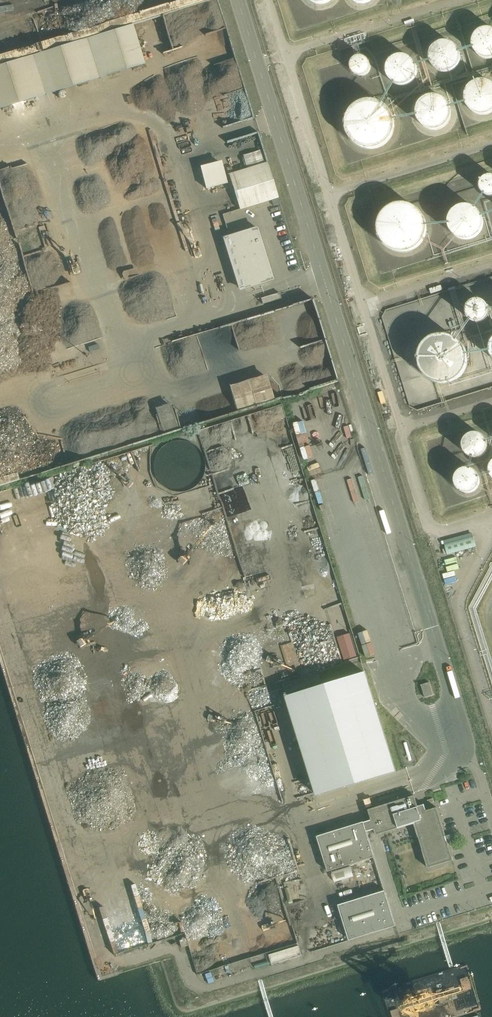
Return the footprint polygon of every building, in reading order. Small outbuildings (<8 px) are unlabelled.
[(349,1),(351,3),(353,5),(356,7),(359,8),(363,8),(366,8),(369,7),(372,6),(374,4),(376,1),(377,0),(348,0),(349,1)] [(131,24),(95,36),(107,76),(144,64),(131,24)] [(489,30),(486,30),(483,31),(480,33),(477,34),(475,37),(474,40),(473,43),(472,46),(473,49),(473,52),(474,54),(476,57),(479,59),(480,60),(484,62),(487,62),(490,62),(491,62),(491,31),(489,30)] [(77,41),(41,52),(54,93),(89,81),(77,41)] [(463,61),(463,58),(462,55),(460,52),(458,50),(455,47),(453,46),(448,45),(445,45),(442,45),(438,47),(436,49),(434,51),(432,54),(431,58),(431,60),(431,63),(431,66),(433,69),(435,72),(437,74),(440,76),(442,76),(446,77),(449,77),(452,76),(455,74),(458,73),(460,70),(461,67),(463,64),(463,61)] [(368,63),(368,60),(366,57),(364,55),(362,54),(359,53),(355,54),(353,55),(352,56),(350,58),(349,59),(348,63),(349,66),(351,70),(354,72),(357,73),(359,73),(361,72),(365,70),(366,69),(367,67),(368,63)] [(0,65),(0,109),(36,98),(24,58),(0,65)] [(419,75),(419,74),(418,71),(417,69),(416,66),(414,63),(412,61),(409,60),(407,59),(403,58),(400,58),(397,59),(394,61),(391,63),(389,65),(388,68),(387,71),(386,74),(386,77),(387,80),(388,82),(391,85),(393,87),(395,89),(398,90),(402,91),(405,90),(408,89),(411,88),(414,86),(416,84),(417,81),(418,78),(419,75)] [(489,85),(486,84),(482,84),(479,84),(475,86),(472,88),(470,89),(468,92),(466,95),(466,98),(465,102),(466,106),(467,109),(468,112),(471,115),(474,117),(477,118),(480,119),(483,120),(486,119),(489,119),(491,117),(491,86),(489,85)] [(452,117),(452,116),(452,113),(451,110),(450,107),(447,104),(444,101),(441,99),(437,98),(434,98),(429,99),(427,100),(424,101),(422,104),(419,107),(418,110),(417,113),(416,116),(417,119),(417,122),(419,125),(421,128),(423,130),(426,132),(429,133),(433,134),(436,134),(440,133),(444,131),(446,130),(449,127),(451,124),(452,120),(452,117)] [(396,128),(396,127),(395,123),(394,119),(392,115),(389,111),(385,107),(381,105),(378,103),(372,103),(369,103),(363,104),(358,107),(354,109),(351,113),(349,117),(347,122),(347,126),(347,131),(348,136),(350,140),(353,144),(357,147),(361,150),(367,151),(371,152),(375,151),(380,150),(384,148),(388,145),(391,141),(394,137),(395,132),(396,128)] [(221,158),(200,164),(206,187),(228,181),(221,158)] [(278,198),(267,163),(229,175),(239,210),(278,198)] [(489,173),(486,173),(485,175),(483,176),(482,178),(481,180),(481,182),(482,186),(484,190),(487,192),(491,193),(491,172),(489,173)] [(428,228),(428,224),(427,219),(426,215),(424,211),(421,207),(417,204),(413,202),(409,200),(404,200),(399,200),(395,201),(391,203),(387,205),(383,209),(381,212),(379,217),(378,221),(378,226),(378,230),(380,235),(382,239),(385,242),(388,245),(392,248),(397,249),(401,250),(406,250),(411,249),(415,247),(419,244),(422,241),(425,237),(427,233),(428,228)] [(484,219),(484,215),(483,212),(481,209),(479,206),(476,204),(473,202),(469,201),(465,201),(462,202),(459,203),(456,205),(454,207),(451,210),(450,213),(449,216),(449,219),(449,222),(450,225),(452,228),(454,231),(457,234),(460,235),(464,236),(467,237),(470,236),(473,235),(476,234),(479,231),(481,229),(483,226),(484,222),(484,219)] [(256,228),(246,231),(228,237),(245,289),(273,280),(256,228)] [(263,304),(281,299),(279,293),(261,299),(263,304)] [(489,310),(489,308),(489,305),(488,303),(486,300),(484,299),(482,297),(479,296),(477,296),(474,297),(472,298),(469,299),(468,301),(467,304),(466,306),(466,309),(466,312),(468,314),(469,316),(472,318),(474,319),(477,319),(479,319),(482,318),(484,317),(486,315),(488,313),(489,310)] [(468,360),(468,355),(468,351),(466,346),(464,342),(461,338),(458,335),(453,332),(449,331),(444,330),(439,330),(434,332),(430,334),(426,336),(423,340),(420,344),(418,348),(417,353),(417,358),(418,363),(420,367),(423,371),(426,375),(430,378),(435,380),(439,381),(444,381),(449,380),(453,379),(458,376),(461,373),(464,369),(467,365),(468,360)] [(230,385),(237,409),(274,399),(267,374),(230,385)] [(171,402),(156,408),(164,430),(179,425),(171,402)] [(489,448),(489,446),(489,443),(488,440),(487,438),(485,436),(483,434),(481,433),(478,433),(475,433),(473,433),(470,434),(468,436),(466,438),(465,440),(464,443),(464,446),(464,448),(465,451),(466,453),(468,455),(470,457),(473,458),(475,458),(478,458),(481,458),(483,457),(485,455),(487,453),(488,451),(489,448)] [(209,471),(202,446),(181,437),(164,441),(162,447),(160,440),(149,463),(156,486),(175,495),(211,485),(208,474),(209,471)] [(481,482),(481,479),(481,477),(480,474),(479,472),(477,470),(475,469),(473,467),(470,467),(468,467),(465,467),(463,468),(460,469),(458,471),(457,473),(456,476),(455,478),(456,481),(456,483),(457,486),(459,488),(461,490),(463,491),(465,492),(468,492),(470,492),(473,492),(475,490),(477,489),(479,487),(480,484),(481,482)] [(473,536),(444,544),(447,555),(476,547),(473,536)] [(350,634),(338,637),(345,661),(357,657),(350,634)] [(292,641),(280,645),(291,681),(283,683),(285,692),(321,681),(316,665),(301,669),(292,641)] [(366,674),(287,698),(317,795),(396,771),(387,741),(366,674)] [(425,698),(433,695),(429,683),(421,685),(425,698)] [(453,861),(437,808),(427,811),(425,805),(418,807),(415,796),(369,810),(372,820),(368,821),(364,823),(364,822),(317,837),(328,872),(375,858),(367,832),(371,831),(375,830),(376,836),(414,824),(428,868),(453,861)] [(354,877),(351,867),(331,872),(335,883),(354,877)] [(349,941),(396,926),(385,891),(338,905),(349,941)] [(272,965),(302,956),(299,946),(269,955),(272,965)]
